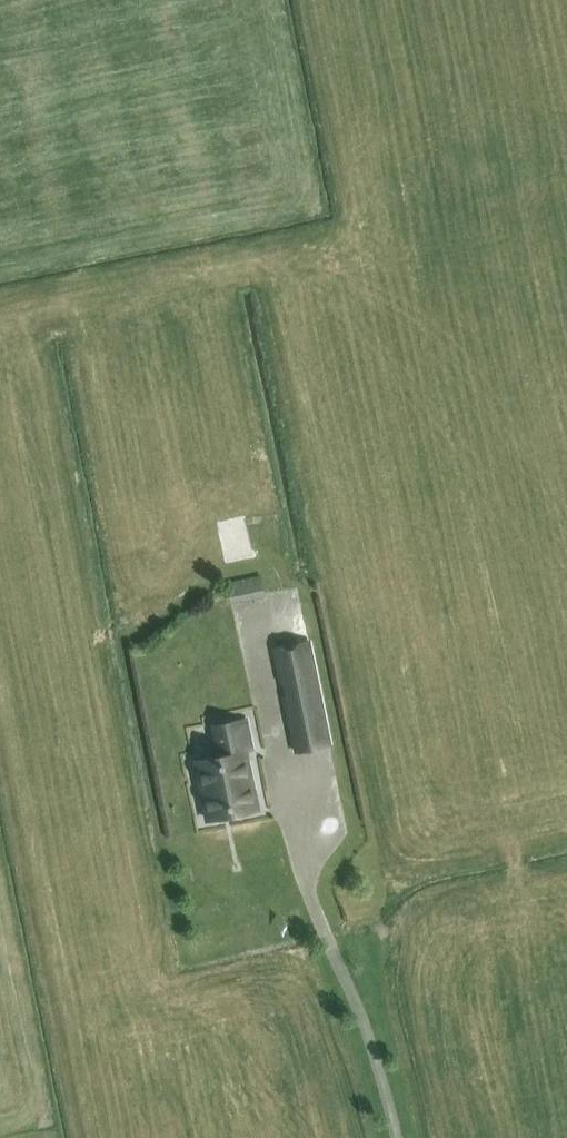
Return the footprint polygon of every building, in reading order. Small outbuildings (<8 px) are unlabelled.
[(237,594),(273,586),(269,571),(234,580),(237,594)] [(314,674),(307,642),(297,644),(298,649),(283,652),(282,648),(276,650),(282,682),(283,681),(286,697),(285,697),(290,725),(296,752),(297,752),(328,746),(325,730),(323,718),(314,674)] [(254,752),(247,717),(209,725),(215,756),(194,761),(206,821),(257,811),(245,753),(254,752)]
